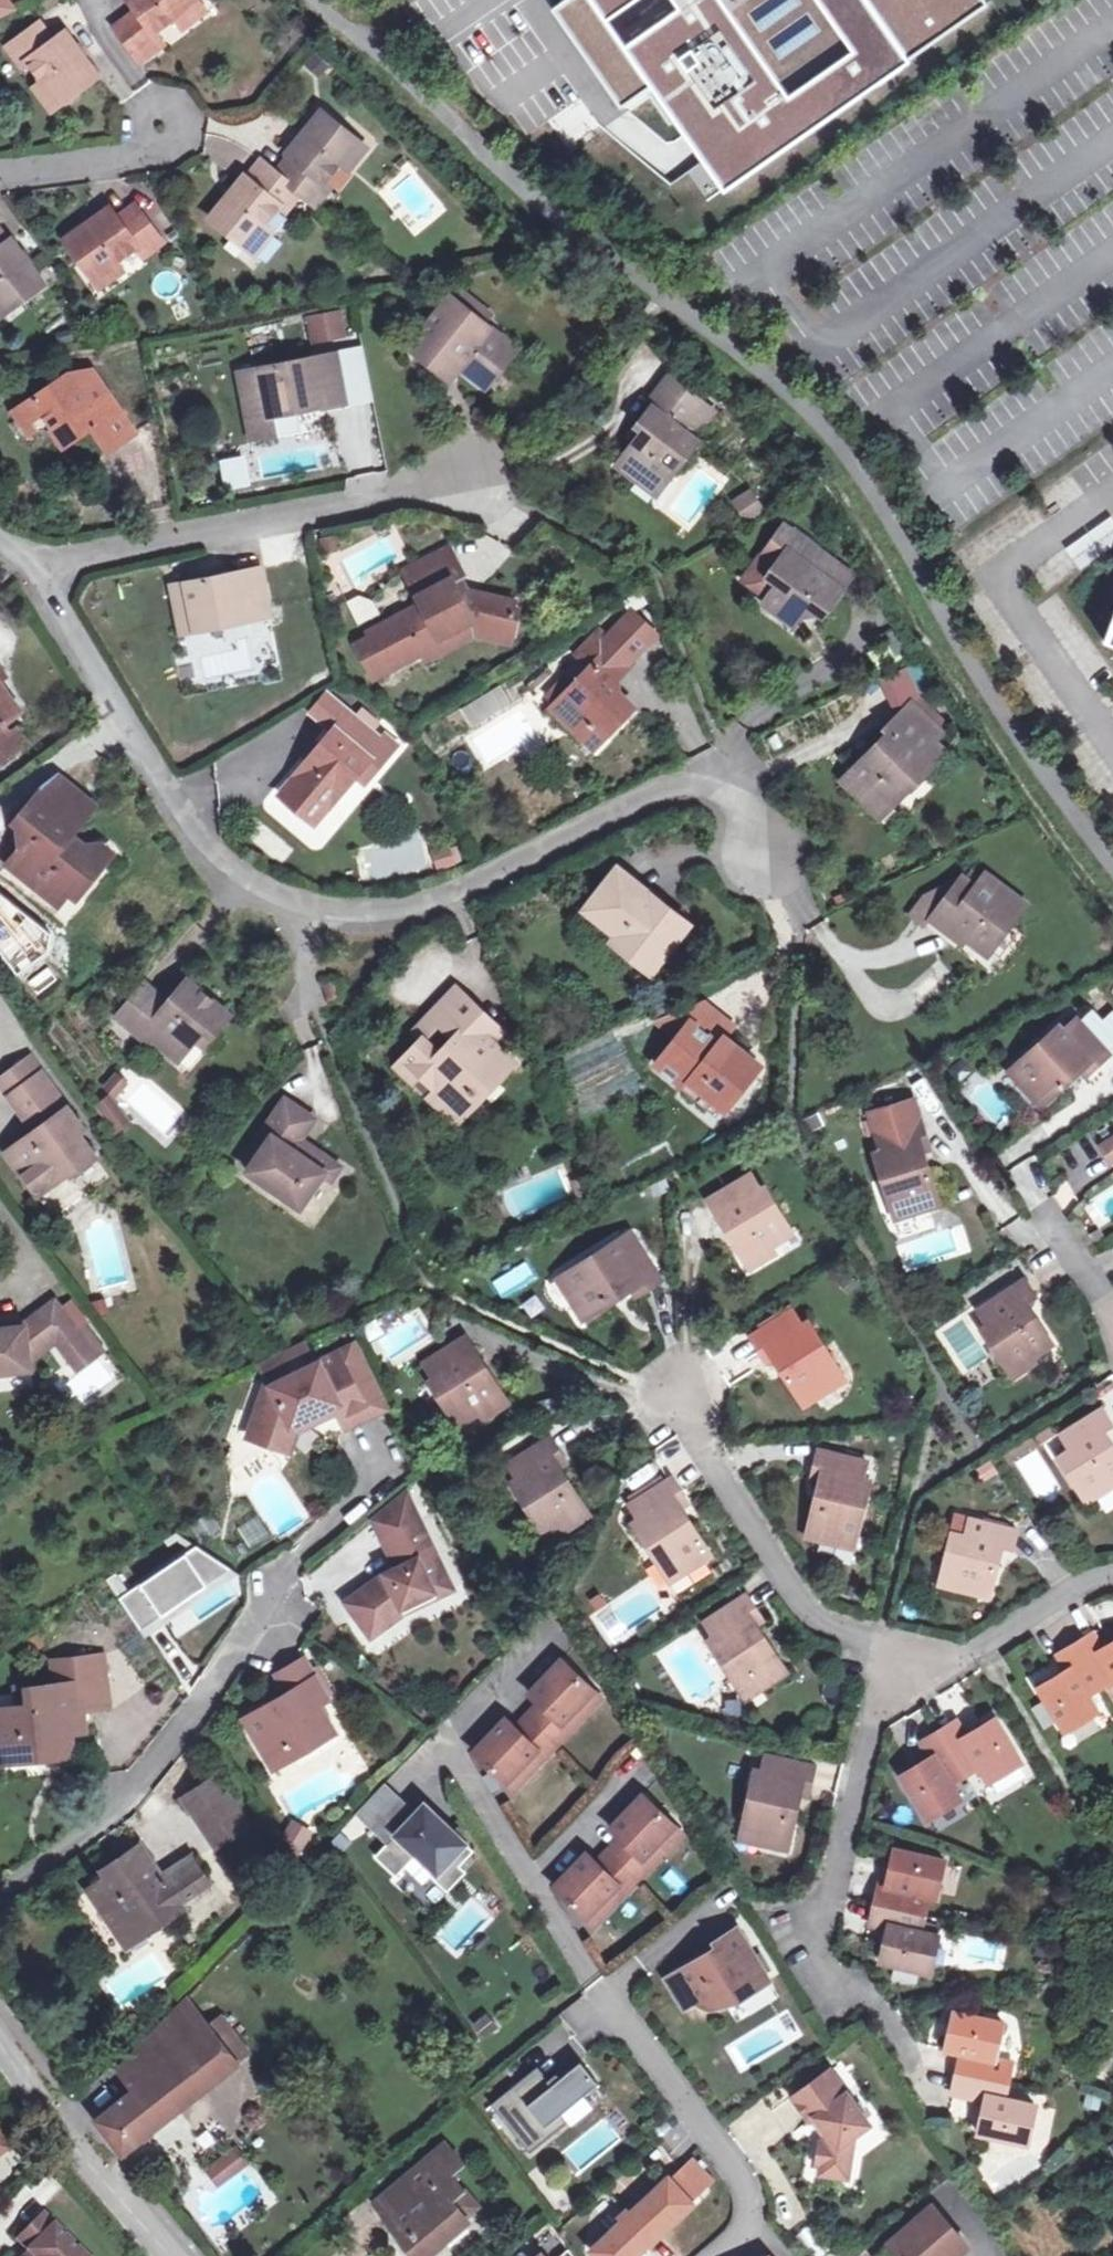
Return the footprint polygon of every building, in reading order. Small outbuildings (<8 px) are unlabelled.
[(142,13),(118,28),(137,55),(160,42),(153,31),(173,18),(197,1),(196,0),(133,0),(138,7),(142,13)] [(554,6),(626,109),(653,88),(726,192),(990,6),(986,0),(563,0),(554,6)] [(197,1),(173,18),(180,29),(205,12),(197,1)] [(118,28),(142,13),(138,7),(114,22),(118,28)] [(27,63),(44,84),(62,105),(98,76),(64,35),(53,43),(39,26),(10,49),(23,67),(27,63)] [(529,79),(504,99),(525,125),(550,106),(529,79)] [(62,105),(44,84),(40,87),(58,109),(62,105)] [(279,174),(303,193),(319,206),(333,187),(328,182),(345,162),(361,140),(324,110),(308,130),(301,140),(290,154),(293,156),(279,174)] [(301,140),(308,130),(305,126),(297,136),(301,140)] [(369,147),(361,140),(345,162),(352,168),(369,147)] [(303,193),(279,174),(263,162),(249,179),(246,177),(213,220),(250,249),(268,226),(283,207),(289,211),(303,193)] [(67,242),(95,279),(119,262),(139,248),(145,255),(164,242),(137,206),(118,219),(110,209),(67,242)] [(268,226),(250,249),(257,255),(276,232),(268,226)] [(11,311),(46,282),(31,264),(21,254),(10,240),(7,242),(0,233),(0,299),(11,311)] [(21,254),(31,264),(35,260),(26,250),(21,254)] [(119,262),(95,279),(101,286),(124,270),(119,262)] [(465,295),(458,303),(483,323),(490,314),(465,295)] [(409,350),(437,371),(447,359),(458,368),(486,389),(502,369),(495,364),(510,345),(483,323),(458,303),(451,297),(409,350)] [(0,299),(0,315),(2,318),(11,311),(0,299)] [(303,313),(307,343),(347,338),(343,308),(303,313)] [(495,364),(502,369),(516,350),(510,345),(495,364)] [(334,354),(258,370),(267,416),(319,405),(320,410),(343,405),(334,354)] [(447,359),(437,371),(448,381),(458,368),(447,359)] [(267,416),(258,370),(244,373),(253,420),(267,416)] [(68,444),(91,427),(105,447),(109,452),(134,433),(107,395),(89,408),(68,377),(14,412),(28,431),(52,429),(65,447),(68,444)] [(642,433),(634,446),(618,466),(637,481),(641,476),(659,474),(666,478),(693,442),(681,432),(702,404),(667,377),(646,405),(651,409),(636,428),(642,433)] [(319,405),(267,416),(269,421),(320,410),(319,405)] [(105,447),(91,427),(68,444),(83,464),(105,447)] [(642,433),(636,428),(626,440),(634,446),(642,433)] [(220,460),(227,488),(249,482),(241,454),(220,460)] [(641,476),(637,481),(654,494),(666,478),(659,474),(641,476)] [(750,486),(731,496),(742,515),(761,505),(750,486)] [(840,589),(814,570),(824,556),(784,527),(768,550),(764,547),(751,565),(759,570),(750,583),(770,597),(797,618),(801,613),(817,612),(821,615),(840,589)] [(328,553),(340,551),(338,539),(326,541),(328,553)] [(357,647),(370,672),(385,665),(388,670),(420,654),(413,638),(434,627),(441,643),(470,628),(512,634),(517,612),(513,611),(513,605),(456,593),(450,582),(461,576),(448,549),(405,571),(423,606),(428,616),(407,626),(402,617),(369,633),(372,639),(357,647)] [(824,556),(814,570),(840,589),(850,575),(824,556)] [(742,577),(750,583),(759,570),(751,565),(742,577)] [(259,571),(186,585),(195,628),(244,618),(245,625),(268,620),(259,571)] [(195,628),(186,585),(171,588),(179,631),(195,628)] [(428,616),(423,606),(402,617),(407,626),(428,616)] [(627,610),(604,635),(626,656),(650,631),(627,610)] [(244,618),(195,628),(196,635),(245,625),(244,618)] [(434,627),(413,638),(420,654),(424,661),(473,637),(511,646),(512,634),(470,628),(441,643),(434,627)] [(550,703),(580,732),(590,722),(603,735),(631,704),(605,678),(626,656),(604,635),(602,632),(586,642),(576,653),(588,664),(569,684),(565,688),(553,701),(550,703)] [(385,665),(370,672),(374,678),(388,670),(385,665)] [(561,677),(558,680),(565,688),(569,684),(561,677)] [(553,701),(565,688),(558,680),(546,693),(553,701)] [(4,724),(20,712),(0,683),(0,726),(4,724)] [(458,706),(468,725),(510,704),(500,685),(458,706)] [(316,711),(335,726),(349,709),(329,693),(316,711)] [(854,768),(892,806),(928,770),(917,759),(934,740),(940,733),(918,711),(911,703),(885,730),(889,734),(854,768)] [(918,711),(940,733),(946,727),(924,704),(918,711)] [(356,715),(349,709),(335,726),(294,776),(281,792),(317,822),(331,806),(358,771),(371,755),(380,762),(393,745),(373,729),(380,721),(363,706),(356,715)] [(590,722),(580,732),(593,745),(603,735),(590,722)] [(0,726),(0,764),(28,745),(18,731),(11,735),(4,724),(0,726)] [(945,751),(934,740),(917,759),(928,770),(945,751)] [(371,755),(358,771),(367,778),(380,762),(371,755)] [(878,818),(892,806),(855,769),(842,782),(878,818)] [(57,774),(40,794),(57,807),(63,801),(82,816),(93,803),(57,774)] [(5,862),(44,896),(55,883),(66,893),(73,899),(79,892),(76,866),(100,864),(99,841),(77,842),(67,835),(82,816),(63,801),(57,807),(40,794),(16,823),(29,834),(5,862)] [(99,841),(100,864),(111,851),(99,841)] [(430,849),(436,868),(461,861),(455,842),(430,849)] [(583,909),(617,935),(619,933),(658,964),(674,945),(662,935),(677,916),(661,902),(659,905),(648,897),(651,894),(616,868),(583,909)] [(985,874),(975,887),(961,877),(929,917),(946,929),(948,926),(973,945),(985,955),(1010,921),(1023,903),(985,874)] [(55,883),(44,896),(56,905),(66,893),(55,883)] [(662,935),(674,945),(689,924),(677,916),(662,935)] [(1010,921),(985,955),(973,945),(963,959),(989,979),(1024,931),(1010,921)] [(619,933),(617,935),(610,944),(649,976),(658,964),(619,933)] [(155,994),(128,1027),(149,1046),(152,1041),(178,1062),(194,1042),(203,1030),(211,1036),(228,1015),(187,981),(167,1004),(155,994)] [(128,1027),(155,994),(144,985),(116,1018),(128,1027)] [(399,1063),(415,1078),(421,1072),(436,1087),(431,1093),(452,1113),(475,1087),(481,1093),(499,1073),(493,1068),(508,1051),(494,1039),(486,1031),(496,1020),(458,986),(415,1031),(422,1038),(399,1063)] [(719,1043),(725,1036),(734,1024),(705,1003),(659,1024),(677,1038),(691,1020),(719,1043)] [(1052,1024),(1009,1060),(1021,1075),(1012,1083),(1031,1105),(1060,1081),(1058,1079),(1068,1072),(1069,1074),(1076,1068),(1085,1060),(1091,1068),(1104,1056),(1071,1018),(1057,1029),(1052,1024)] [(496,1020),(486,1031),(494,1039),(504,1028),(496,1020)] [(727,1114),(759,1074),(740,1060),(746,1053),(725,1036),(719,1043),(691,1020),(677,1038),(655,1066),(681,1087),(686,1081),(727,1114)] [(203,1030),(194,1042),(202,1048),(211,1036),(203,1030)] [(493,1068),(499,1073),(513,1057),(508,1051),(493,1068)] [(740,1060),(759,1074),(764,1068),(746,1053),(740,1060)] [(38,1077),(26,1060),(0,1081),(0,1084),(11,1098),(38,1077)] [(999,1068),(1012,1083),(1021,1075),(1009,1060),(999,1068)] [(1082,1076),(1091,1068),(1085,1060),(1076,1068),(1082,1076)] [(421,1072),(415,1078),(413,1080),(428,1095),(431,1093),(436,1087),(421,1072)] [(1058,1079),(1060,1081),(1069,1074),(1068,1072),(1058,1079)] [(38,1077),(11,1098),(32,1125),(39,1120),(44,1128),(9,1155),(40,1196),(95,1153),(79,1132),(84,1129),(68,1109),(65,1111),(38,1077)] [(475,1087),(452,1113),(458,1118),(481,1093),(475,1087)] [(304,1203),(326,1166),(334,1153),(315,1142),(305,1146),(302,1150),(294,1145),(301,1133),(314,1113),(283,1094),(253,1144),(260,1149),(248,1169),(304,1203)] [(864,1153),(881,1207),(897,1201),(902,1214),(931,1205),(924,1181),(920,1182),(917,1172),(921,1171),(915,1151),(911,1140),(919,1137),(913,1118),(906,1097),(860,1110),(868,1132),(873,1150),(864,1153)] [(106,1098),(94,1107),(116,1136),(129,1127),(106,1098)] [(1096,1140),(1106,1156),(1112,1152),(1112,1130),(1096,1140)] [(305,1146),(315,1142),(301,1133),(294,1145),(302,1150),(305,1146)] [(923,1149),(919,1137),(911,1140),(915,1151),(923,1149)] [(334,1153),(326,1166),(335,1171),(343,1159),(334,1153)] [(709,1200),(742,1253),(751,1248),(761,1263),(777,1254),(774,1248),(795,1235),(767,1188),(762,1191),(751,1174),(709,1200)] [(885,1219),(902,1214),(897,1201),(881,1207),(885,1219)] [(576,1287),(566,1293),(582,1319),(615,1298),(613,1294),(622,1289),(624,1292),(630,1288),(642,1281),(645,1287),(660,1278),(634,1236),(619,1245),(615,1239),(566,1269),(576,1287)] [(751,1248),(742,1253),(752,1269),(761,1263),(751,1248)] [(502,1298),(536,1276),(525,1260),(491,1282),(502,1298)] [(555,1276),(566,1293),(576,1287),(566,1269),(555,1276)] [(980,1326),(1002,1359),(1009,1354),(1020,1370),(1036,1359),(1032,1353),(1052,1340),(1036,1316),(1033,1318),(1029,1312),(1032,1309),(1024,1298),(1033,1292),(1022,1276),(978,1307),(987,1321),(980,1326)] [(645,1287),(642,1281),(630,1288),(634,1294),(645,1287)] [(622,1289),(613,1294),(615,1298),(624,1292),(622,1289)] [(57,1344),(76,1330),(54,1302),(23,1324),(25,1328),(0,1331),(0,1376),(31,1372),(30,1364),(57,1344)] [(746,1337),(756,1352),(764,1347),(771,1359),(776,1365),(780,1363),(785,1372),(781,1375),(801,1406),(828,1389),(821,1377),(836,1368),(806,1320),(798,1325),(788,1310),(746,1337)] [(84,1324),(76,1330),(88,1347),(97,1342),(84,1324)] [(76,1330),(57,1344),(76,1370),(95,1356),(88,1347),(76,1330)] [(486,1416),(502,1405),(492,1390),(500,1385),(488,1368),(486,1370),(479,1361),(482,1359),(465,1334),(422,1363),(433,1378),(427,1382),(458,1425),(481,1410),(486,1416)] [(265,1384),(247,1436),(276,1446),(282,1429),(301,1420),(301,1421),(308,1423),(311,1424),(323,1418),(326,1409),(325,1408),(330,1405),(338,1401),(349,1425),(388,1407),(358,1343),(270,1385),(265,1384)] [(764,1347),(756,1352),(763,1363),(771,1359),(764,1347)] [(1009,1354),(1002,1359),(1013,1375),(1020,1370),(1009,1354)] [(486,1370),(488,1368),(482,1359),(479,1361),(486,1370)] [(780,1363),(776,1365),(781,1375),(785,1372),(780,1363)] [(821,1377),(828,1389),(843,1378),(836,1368),(821,1377)] [(492,1390),(502,1405),(509,1399),(500,1385),(492,1390)] [(349,1425),(338,1401),(330,1405),(342,1429),(349,1425)] [(1083,1487),(1092,1481),(1100,1493),(1112,1485),(1112,1444),(1109,1438),(1112,1436),(1112,1434),(1106,1424),(1112,1419),(1112,1416),(1105,1404),(1065,1430),(1074,1445),(1061,1452),(1083,1487)] [(308,1423),(301,1421),(301,1420),(282,1429),(276,1446),(287,1450),(294,1430),(308,1423)] [(507,1481),(538,1532),(555,1521),(562,1533),(588,1516),(566,1482),(563,1484),(557,1475),(561,1472),(557,1466),(550,1455),(556,1451),(547,1437),(505,1463),(513,1477),(507,1481)] [(817,1448),(812,1466),(819,1468),(817,1481),(816,1487),(820,1489),(818,1500),(812,1498),(803,1535),(833,1543),(836,1530),(853,1535),(868,1479),(861,1477),(865,1460),(817,1448)] [(550,1455),(557,1466),(562,1462),(556,1451),(550,1455)] [(819,1468),(812,1466),(809,1478),(817,1481),(819,1468)] [(563,1484),(566,1482),(561,1472),(557,1475),(563,1484)] [(629,1519),(660,1569),(675,1559),(683,1571),(708,1555),(687,1520),(683,1522),(677,1513),(681,1511),(676,1503),(670,1493),(677,1488),(668,1474),(627,1500),(636,1515),(629,1519)] [(1092,1481),(1083,1487),(1091,1499),(1100,1493),(1092,1481)] [(670,1493),(676,1503),(684,1498),(677,1488),(670,1493)] [(372,1519),(380,1536),(417,1518),(410,1501),(372,1519)] [(210,1510),(189,1523),(200,1540),(220,1527),(210,1510)] [(677,1513),(683,1522),(687,1520),(681,1511),(677,1513)] [(946,1531),(937,1569),(947,1571),(945,1586),(984,1595),(992,1564),(988,1563),(990,1553),(995,1554),(999,1543),(1010,1546),(1013,1528),(965,1516),(960,1534),(946,1531)] [(373,1586),(371,1582),(344,1601),(369,1635),(386,1623),(383,1618),(400,1605),(402,1612),(451,1588),(417,1518),(380,1536),(395,1566),(383,1572),(380,1580),(373,1586)] [(555,1521),(538,1532),(545,1543),(562,1533),(555,1521)] [(836,1530),(833,1543),(850,1548),(853,1535),(836,1530)] [(196,1543),(119,1597),(145,1633),(238,1574),(196,1543)] [(675,1559),(660,1569),(667,1581),(683,1571),(675,1559)] [(947,1571),(937,1569),(934,1583),(945,1586),(947,1571)] [(705,1640),(737,1689),(753,1679),(759,1688),(784,1672),(763,1639),(759,1641),(753,1632),(757,1630),(752,1622),(746,1613),(753,1608),(744,1593),(702,1619),(712,1636),(705,1640)] [(746,1613),(752,1622),(759,1618),(753,1608),(746,1613)] [(759,1641),(763,1639),(757,1630),(753,1632),(759,1641)] [(1048,1679),(1035,1687),(1063,1731),(1096,1710),(1085,1691),(1111,1675),(1112,1678),(1112,1643),(1111,1645),(1108,1641),(1101,1646),(1092,1630),(1056,1652),(1066,1668),(1057,1673),(1060,1677),(1050,1682),(1048,1679)] [(75,1682),(79,1713),(107,1709),(101,1656),(52,1661),(55,1685),(75,1682)] [(591,1690),(558,1659),(527,1693),(537,1702),(512,1728),(503,1719),(471,1752),(504,1782),(535,1750),(543,1758),(568,1730),(560,1722),(591,1690)] [(274,1709),(242,1730),(268,1770),(290,1755),(297,1765),(318,1750),(313,1742),(330,1728),(318,1710),(327,1704),(303,1668),(300,1666),(273,1684),(285,1702),(287,1705),(277,1712),(274,1709)] [(1060,1677),(1057,1673),(1048,1679),(1050,1682),(1060,1677)] [(753,1679),(737,1689),(744,1699),(759,1688),(753,1679)] [(29,1687),(31,1705),(15,1708),(0,1710),(0,1760),(1,1760),(1,1763),(25,1761),(25,1754),(66,1748),(64,1733),(62,1714),(79,1713),(75,1682),(55,1685),(29,1687)] [(31,1705),(29,1687),(14,1690),(15,1708),(31,1705)] [(591,1690),(560,1722),(568,1730),(599,1698),(591,1690)] [(285,1702),(274,1709),(277,1712),(287,1705),(285,1702)] [(62,1714),(64,1733),(81,1732),(79,1713),(62,1714)] [(915,1770),(912,1764),(900,1771),(928,1817),(960,1797),(948,1777),(975,1761),(987,1781),(1019,1761),(992,1715),(979,1723),(983,1729),(973,1734),(970,1728),(963,1733),(952,1717),(920,1737),(929,1753),(922,1758),(925,1764),(915,1770)] [(983,1729),(979,1723),(970,1728),(973,1734),(983,1729)] [(330,1728),(313,1742),(318,1750),(335,1737),(330,1728)] [(25,1754),(25,1761),(67,1755),(66,1748),(25,1754)] [(535,1750),(504,1782),(512,1790),(543,1758),(535,1750)] [(290,1755),(268,1770),(274,1779),(297,1765),(290,1755)] [(757,1771),(743,1828),(761,1832),(758,1845),(788,1851),(800,1796),(802,1784),(811,1786),(816,1767),(767,1756),(763,1771),(757,1771)] [(925,1764),(922,1758),(912,1764),(915,1770),(925,1764)] [(184,1796),(195,1811),(224,1790),(214,1775),(184,1796)] [(802,1784),(800,1796),(808,1797),(811,1786),(802,1784)] [(224,1790),(195,1811),(218,1845),(248,1824),(224,1790)] [(585,1853),(553,1886),(585,1917),(616,1885),(624,1892),(650,1865),(642,1857),(673,1825),(640,1794),(609,1827),(618,1836),(594,1861),(585,1853)] [(413,1815),(397,1801),(371,1828),(387,1843),(375,1855),(395,1874),(416,1852),(436,1871),(449,1857),(458,1864),(472,1849),(437,1817),(434,1820),(420,1807),(413,1815)] [(673,1825),(642,1857),(650,1865),(680,1833),(673,1825)] [(761,1832),(743,1828),(740,1841),(758,1845),(761,1832)] [(296,1829),(289,1842),(307,1851),(314,1838),(296,1829)] [(127,1874),(149,1859),(139,1846),(117,1861),(127,1874)] [(888,1952),(882,1951),(879,1964),(930,1975),(938,1939),(916,1933),(925,1893),(936,1895),(944,1860),(893,1847),(891,1859),(895,1861),(893,1870),(888,1869),(885,1883),(876,1881),(867,1922),(888,1927),(884,1940),(890,1942),(888,1952)] [(119,1932),(121,1930),(136,1921),(146,1936),(169,1920),(165,1915),(210,1884),(191,1856),(160,1877),(149,1859),(127,1874),(117,1861),(100,1873),(105,1878),(89,1889),(119,1932)] [(616,1885),(585,1917),(593,1925),(624,1892),(616,1885)] [(136,1921),(121,1930),(132,1945),(146,1936),(136,1921)] [(702,1954),(678,1968),(697,1999),(700,2001),(703,2003),(706,2004),(712,2005),(716,2004),(735,1993),(738,1997),(769,1978),(737,1926),(713,1940),(718,1949),(704,1957),(702,1954)] [(697,1999),(678,1968),(665,1976),(684,2006),(697,1999)] [(235,2038),(224,2023),(217,2014),(206,2023),(185,1999),(117,2070),(133,2088),(98,2120),(124,2154),(237,2063),(225,2047),(235,2038)] [(217,2014),(224,2023),(232,2016),(225,2008),(217,2014)] [(470,2021),(482,2038),(497,2026),(485,2010),(470,2021)] [(988,2121),(983,2120),(981,2133),(1033,2144),(1040,2108),(1005,2100),(1013,2062),(1000,2058),(1007,2021),(957,2011),(954,2022),(959,2024),(956,2034),(952,2033),(948,2048),(964,2051),(956,2090),(988,2097),(986,2110),(990,2111),(988,2121)] [(525,2076),(491,2103),(530,2152),(568,2120),(561,2113),(599,2082),(581,2060),(558,2078),(555,2073),(546,2079),(550,2085),(539,2093),(525,2076)] [(536,2067),(525,2076),(539,2093),(550,2085),(536,2067)] [(817,2162),(820,2163),(848,2167),(853,2133),(869,2122),(829,2067),(792,2094),(810,2118),(816,2114),(828,2131),(825,2134),(824,2140),(820,2140),(817,2162)] [(87,2110),(113,2096),(108,2086),(82,2100),(87,2110)] [(9,2146),(0,2134),(0,2153),(9,2146)] [(234,2142),(202,2166),(216,2186),(249,2162),(234,2142)] [(446,2146),(433,2156),(449,2172),(460,2163),(446,2146)] [(433,2156),(374,2205),(390,2223),(398,2215),(411,2232),(400,2241),(413,2255),(422,2255),(466,2219),(449,2199),(462,2190),(449,2172),(433,2156)] [(820,2163),(819,2172),(847,2175),(848,2167),(820,2163)] [(666,2179),(688,2203),(704,2187),(692,2175),(680,2165),(666,2179)] [(688,2203),(666,2179),(611,2231),(591,2250),(597,2255),(633,2255),(688,2203)] [(449,2199),(466,2219),(478,2209),(462,2190),(449,2199)] [(966,2246),(931,2206),(875,2255),(955,2255),(966,2246)] [(36,2253),(33,2255),(86,2255),(47,2214),(21,2238),(33,2250),(36,2253)] [(538,2244),(525,2255),(549,2255),(538,2244)]
